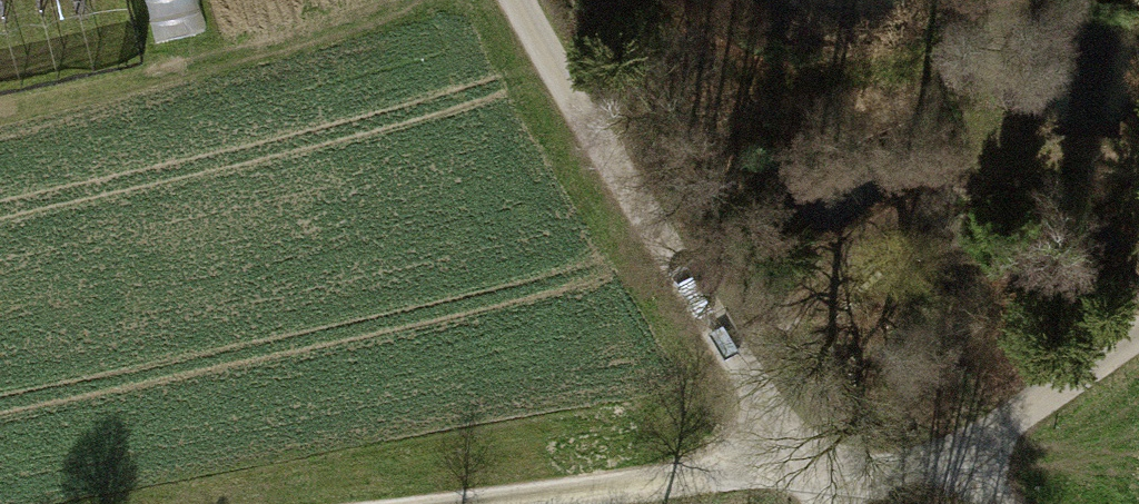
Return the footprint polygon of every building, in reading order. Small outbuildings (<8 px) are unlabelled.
[(20,18),(17,0),(0,0),(0,22),(20,18)]
